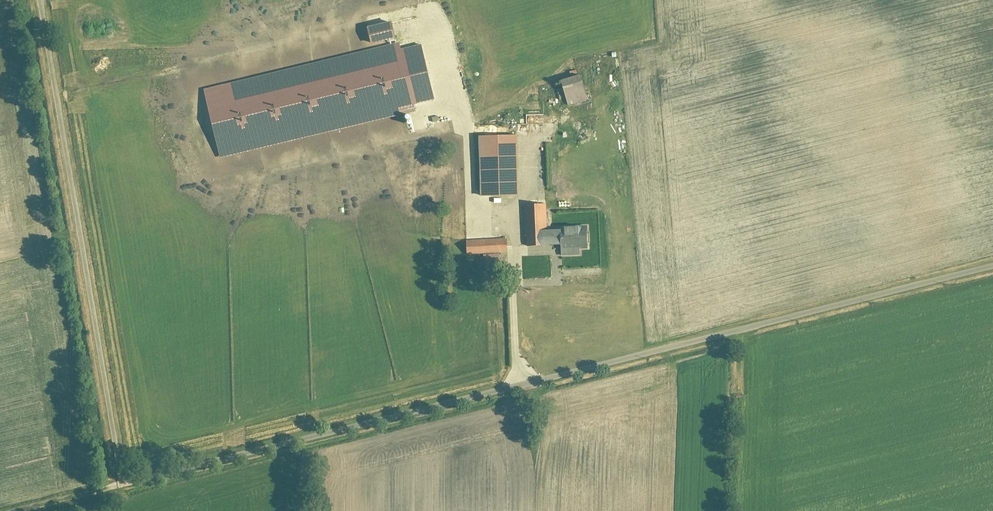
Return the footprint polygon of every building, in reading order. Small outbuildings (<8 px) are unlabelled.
[(564,85),(571,109),(593,103),(586,78),(564,85)] [(486,136),(487,197),(523,196),(522,135),(486,136)] [(526,206),(528,248),(594,244),(593,223),(550,225),(549,205),(526,206)] [(468,236),(469,256),(510,254),(509,235),(468,236)]
